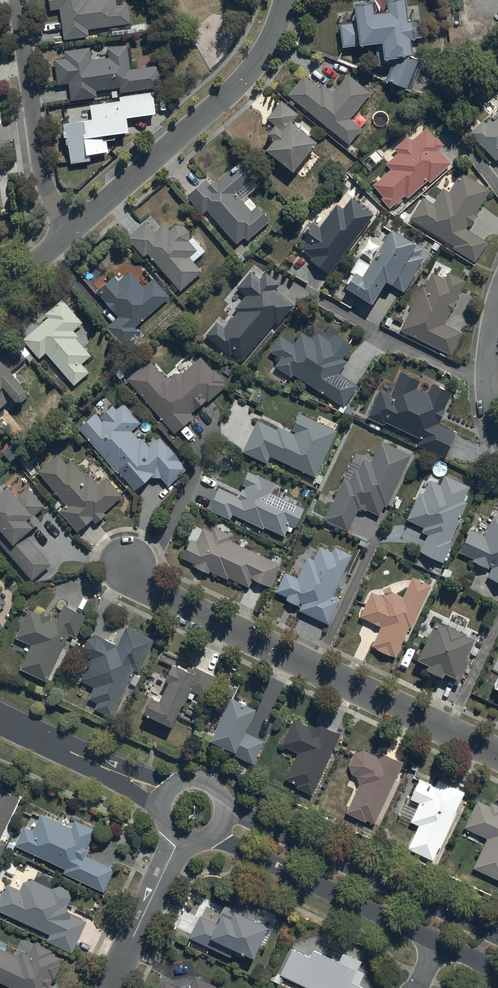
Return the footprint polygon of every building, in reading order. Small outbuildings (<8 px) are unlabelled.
[(51,7),(61,6),(65,37),(90,34),(89,27),(131,22),(129,1),(118,3),(117,0),(50,0),(51,7)] [(376,39),(378,51),(373,52),(374,62),(394,60),(387,76),(412,87),(425,57),(409,50),(415,49),(413,35),(423,34),(420,16),(415,17),(415,14),(411,14),(409,0),(390,0),(390,5),(377,7),(376,0),(357,0),(359,18),(341,20),(344,43),(376,39)] [(92,58),(91,46),(65,49),(66,56),(55,58),(58,82),(70,80),(72,98),(98,95),(97,88),(121,85),(121,91),(163,86),(160,63),(131,66),(128,43),(108,46),(109,56),(92,58)] [(320,86),(305,74),(289,93),(349,143),(362,127),(350,117),(371,91),(349,72),(333,91),(323,82),(320,86)] [(86,115),(65,118),(66,141),(70,141),(72,161),(91,158),(90,150),(109,147),(108,137),(116,136),(115,129),(130,127),(129,114),(157,110),(154,90),(120,94),(121,98),(91,102),(93,116),(87,117),(86,115)] [(295,166),(319,137),(293,115),(295,113),(280,101),(268,116),(276,122),(271,128),(278,134),(269,145),(295,166)] [(470,131),(497,158),(497,157),(497,109),(486,121),(483,118),(470,131)] [(436,135),(427,125),(412,139),(408,134),(395,147),(399,151),(387,162),(391,167),(374,184),(384,195),(382,196),(391,206),(405,193),(409,196),(428,178),(431,181),(452,161),(439,147),(445,142),(437,134),(436,135)] [(370,168),(384,155),(376,147),(363,160),(370,168)] [(211,181),(206,176),(188,193),(203,210),(207,207),(237,241),(245,234),(248,237),(270,218),(259,203),(252,209),(236,191),(255,174),(242,159),(238,162),(238,161),(233,165),(234,166),(218,180),(216,177),(211,181)] [(475,212),(490,187),(462,171),(450,190),(444,186),(434,202),(423,195),(410,216),(455,243),(453,246),(476,260),(488,240),(466,227),(469,223),(471,225),(477,213),(475,212)] [(375,212),(352,196),(344,206),(338,201),(321,225),(313,219),(301,236),(308,241),(303,247),(313,254),(311,257),(333,274),(376,217),(373,215),(375,212)] [(156,230),(147,218),(129,234),(145,254),(148,251),(181,289),(203,270),(191,255),(198,249),(190,239),(190,238),(191,238),(191,237),(191,236),(191,235),(191,234),(191,233),(191,232),(191,231),(191,230),(190,230),(190,229),(190,228),(189,227),(188,226),(187,225),(186,224),(185,224),(184,223),(183,223),(182,223),(181,223),(180,223),(179,223),(178,223),(177,223),(176,223),(175,224),(170,228),(165,222),(156,230)] [(418,239),(393,224),(365,271),(357,267),(348,282),(374,298),(388,275),(394,279),(392,282),(405,290),(419,267),(417,266),(425,255),(421,252),(425,246),(417,241),(418,239)] [(119,279),(115,274),(98,289),(119,314),(106,325),(121,344),(139,329),(135,325),(170,294),(155,276),(144,285),(130,269),(119,279)] [(217,319),(205,332),(230,354),(232,351),(242,360),(276,321),(278,323),(294,304),(276,287),(281,282),(266,269),(260,276),(251,269),(237,284),(246,293),(235,306),(238,309),(224,325),(217,319)] [(445,277),(432,271),(425,285),(422,284),(401,327),(452,353),(463,331),(445,322),(466,279),(449,270),(445,277)] [(83,320),(63,297),(46,312),(49,315),(23,337),(40,356),(46,351),(74,384),(90,370),(83,361),(92,353),(77,336),(79,334),(74,328),(83,320)] [(343,357),(351,342),(345,336),(336,332),(331,339),(319,332),(315,338),(302,330),(294,343),(280,334),(271,349),(281,355),(275,364),(292,374),(293,372),(345,405),(358,383),(340,371),(347,359),(343,357)] [(1,406),(15,394),(17,396),(18,396),(19,396),(20,396),(21,396),(22,396),(23,396),(24,395),(25,395),(26,394),(26,393),(27,393),(28,392),(28,391),(29,390),(29,389),(29,388),(29,387),(29,386),(13,367),(27,356),(11,339),(0,348),(0,405),(1,406)] [(127,377),(174,431),(194,414),(192,411),(208,398),(209,399),(227,383),(225,380),(226,380),(216,367),(214,369),(202,355),(183,371),(182,371),(182,370),(181,370),(180,370),(179,370),(178,370),(177,370),(176,370),(176,371),(175,371),(174,371),(174,372),(173,372),(173,373),(172,373),(171,374),(171,375),(165,374),(150,357),(127,377)] [(419,442),(445,454),(456,429),(439,422),(453,390),(433,382),(428,392),(418,387),(422,379),(400,369),(391,392),(381,387),(369,415),(385,422),(385,420),(421,436),(419,442)] [(118,471),(119,470),(135,487),(152,474),(161,475),(169,484),(189,467),(178,455),(179,454),(170,443),(169,444),(160,435),(155,440),(151,436),(147,440),(143,436),(141,439),(132,428),(141,420),(124,401),(117,407),(113,403),(99,415),(96,411),(80,426),(83,430),(82,431),(118,471)] [(258,419),(243,449),(268,461),(271,453),(316,475),(337,429),(300,412),(291,431),(278,424),(276,427),(258,419)] [(344,526),(348,528),(358,507),(361,509),(363,506),(367,509),(368,508),(380,513),(385,503),(387,505),(412,452),(382,438),(372,460),(365,456),(359,468),(355,467),(354,470),(347,466),(343,475),(345,476),(325,517),(329,519),(328,522),(342,529),(344,526)] [(60,509),(78,529),(93,517),(96,520),(106,512),(105,510),(124,494),(107,475),(106,476),(98,467),(92,473),(90,471),(86,474),(72,459),(69,462),(59,452),(38,470),(67,503),(60,509)] [(266,524),(285,534),(290,523),(296,526),(305,507),(271,489),(275,481),(259,473),(258,474),(249,469),(242,482),(245,483),(240,494),(220,484),(208,506),(231,517),(234,512),(264,528),(266,524)] [(445,473),(440,483),(429,478),(422,492),(420,491),(407,517),(423,526),(423,527),(423,528),(423,529),(424,530),(424,531),(425,531),(425,532),(426,532),(426,533),(427,533),(428,533),(420,549),(443,560),(444,558),(446,559),(450,551),(448,550),(454,538),(453,538),(459,524),(456,522),(467,500),(466,499),(468,495),(465,493),(469,484),(445,473)] [(20,565),(17,568),(23,574),(27,571),(33,578),(52,562),(25,530),(34,522),(35,524),(42,518),(37,512),(45,504),(29,485),(19,494),(9,482),(0,490),(0,541),(20,565)] [(484,533),(470,527),(460,549),(474,557),(474,559),(488,566),(490,564),(492,565),(488,573),(497,579),(497,516),(494,514),(484,533)] [(229,575),(249,585),(254,576),(270,584),(282,562),(230,537),(232,533),(215,524),(213,528),(205,524),(198,540),(192,537),(183,556),(197,562),(196,564),(210,571),(212,568),(229,577),(229,575)] [(300,608),(328,621),(340,599),(333,595),(353,553),(336,544),(333,549),(320,543),(314,556),(309,554),(298,576),(286,570),(276,590),(288,595),(287,597),(299,603),(300,601),(302,602),(300,608)] [(412,626),(431,583),(413,575),(403,594),(392,590),(385,593),(382,595),(372,590),(361,614),(381,624),(372,644),(396,655),(410,625),(412,626)] [(21,666),(47,679),(70,632),(77,636),(88,613),(65,602),(56,620),(50,617),(51,615),(39,610),(38,611),(29,607),(25,615),(22,614),(18,622),(22,623),(16,635),(27,641),(25,645),(30,648),(21,666)] [(438,672),(458,682),(470,658),(464,655),(474,634),(463,630),(464,628),(446,620),(445,622),(434,617),(418,655),(429,661),(428,665),(434,668),(432,671),(437,674),(438,672)] [(118,643),(104,636),(103,638),(96,635),(88,638),(85,645),(86,654),(91,656),(81,678),(95,685),(89,697),(98,701),(96,707),(112,715),(129,682),(136,685),(142,673),(139,671),(156,638),(128,623),(118,643)] [(146,709),(172,723),(184,699),(186,700),(192,689),(206,697),(218,674),(195,663),(194,666),(179,658),(177,661),(174,660),(166,674),(170,676),(160,695),(154,692),(146,709)] [(232,691),(224,710),(213,733),(212,735),(234,747),(232,751),(254,761),(265,738),(246,729),(258,703),(232,691)] [(295,716),(282,743),(299,751),(286,777),(298,783),(297,785),(312,792),(341,732),(319,721),(317,724),(311,721),(310,724),(295,716)] [(381,750),(379,754),(364,748),(354,752),(351,763),(353,771),(357,774),(360,781),(348,810),(366,820),(367,817),(375,822),(403,760),(381,750)] [(410,796),(419,801),(411,820),(418,823),(408,846),(433,857),(439,845),(440,846),(456,811),(455,811),(465,790),(439,778),(435,786),(430,783),(430,782),(420,777),(410,796)] [(8,840),(1,837),(19,796),(0,785),(0,859),(8,840)] [(464,825),(488,836),(474,867),(497,878),(497,804),(491,801),(490,804),(477,798),(464,825)] [(33,828),(25,824),(16,844),(66,867),(65,871),(105,889),(116,866),(86,852),(89,846),(87,845),(96,827),(75,817),(71,826),(41,811),(33,828)] [(72,895),(69,886),(61,884),(52,887),(32,877),(24,880),(20,888),(8,882),(0,897),(0,907),(0,908),(0,909),(51,932),(48,939),(73,950),(87,920),(72,913),(69,904),(72,895)] [(218,921),(201,913),(190,935),(232,954),(237,943),(256,952),(271,922),(256,915),(261,905),(239,894),(233,907),(227,904),(218,921)] [(56,986),(50,983),(62,961),(60,960),(62,957),(51,951),(53,948),(36,939),(30,952),(22,948),(18,954),(0,945),(0,980),(16,987),(56,987),(56,986)] [(315,987),(364,987),(366,984),(358,980),(364,970),(358,967),(362,958),(344,949),(339,958),(313,945),(310,953),(293,945),(281,972),(315,987)] [(160,987),(215,987),(214,987),(217,983),(196,973),(191,983),(184,987),(164,978),(160,987)]
